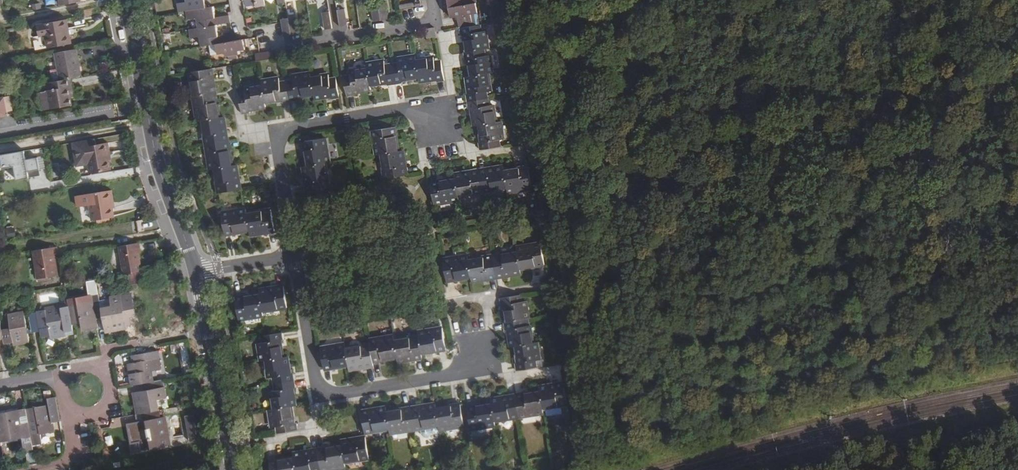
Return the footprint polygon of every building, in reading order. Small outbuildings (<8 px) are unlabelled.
[(186,2),(176,4),(178,13),(184,12),(186,21),(196,20),(197,29),(187,31),(189,40),(199,38),(200,47),(216,45),(217,55),(224,54),(224,58),(239,56),(238,52),(246,51),(244,40),(232,41),(231,34),(218,36),(216,26),(230,24),(228,15),(215,17),(213,7),(206,9),(204,0),(185,0),(186,2)] [(470,27),(468,15),(477,14),(474,0),(446,0),(449,19),(456,17),(458,29),(460,28),(470,27)] [(369,5),(372,21),(386,19),(384,3),(369,5)] [(343,9),(336,11),(339,27),(346,25),(343,9)] [(328,17),(327,12),(320,13),(323,29),(330,28),(328,17)] [(295,17),(280,20),(282,36),(297,34),(295,17)] [(46,35),(48,48),(71,44),(67,19),(37,25),(40,37),(46,35)] [(466,53),(486,50),(488,49),(485,32),(483,32),(481,25),(470,27),(460,28),(461,36),(464,36),(466,53)] [(428,38),(437,37),(435,28),(426,30),(427,34),(428,38)] [(76,49),(55,53),(58,68),(60,80),(70,78),(81,76),(76,49)] [(471,76),(488,74),(492,73),(489,56),(486,56),(486,50),(466,53),(464,53),(465,61),(468,61),(471,76)] [(254,54),(255,62),(258,61),(273,59),(271,51),(259,53),(254,54)] [(392,64),(395,85),(403,84),(402,81),(419,78),(416,61),(415,56),(398,59),(399,63),(392,64)] [(438,83),(445,81),(442,61),(434,62),(434,58),(416,61),(419,78),(420,82),(437,79),(438,83)] [(388,86),(395,85),(392,64),(384,65),(384,61),(367,64),(368,69),(371,86),(387,83),(388,86)] [(55,81),(60,80),(58,68),(53,69),(51,72),(52,79),(55,81)] [(211,69),(190,72),(194,96),(215,93),(211,69)] [(343,76),(347,97),(354,96),(353,92),(371,90),(371,86),(368,69),(350,72),(351,75),(343,76)] [(286,80),(290,102),(297,101),(296,98),(314,95),(311,78),(310,73),(293,76),(293,79),(286,80)] [(467,102),(488,98),(487,92),(491,91),(488,74),(471,76),(466,77),(469,95),(466,95),(467,102)] [(314,95),(315,99),(333,96),(333,100),(340,98),(336,77),(330,78),(329,75),(311,78),(314,95)] [(49,90),(52,109),(72,105),(70,97),(69,93),(73,93),(70,78),(60,80),(55,81),(50,82),(52,89),(49,90)] [(283,103),(290,102),(286,80),(279,81),(278,78),(261,81),(262,86),(265,103),(282,100),(283,103)] [(47,82),(38,84),(43,111),(52,109),(49,90),(47,82)] [(238,93),(242,114),(249,113),(248,110),(266,107),(265,103),(262,86),(244,89),(245,92),(238,93)] [(215,93),(194,96),(198,121),(202,120),(219,118),(215,93)] [(479,125),(496,123),(493,106),(490,106),(488,98),(467,102),(468,109),(471,109),(474,126),(479,125)] [(202,120),(206,145),(227,142),(223,117),(219,118),(202,120)] [(480,150),(501,147),(501,140),(503,140),(501,122),(496,123),(479,125),(482,143),(479,143),(480,150)] [(381,154),(398,151),(394,127),(373,131),(376,155),(381,154)] [(325,163),(329,162),(325,138),(303,142),(307,166),(325,163)] [(90,174),(111,170),(109,160),(108,153),(109,152),(108,143),(94,145),(93,139),(73,142),(77,166),(89,164),(90,174)] [(227,142),(206,145),(210,169),(215,168),(231,166),(227,142)] [(406,175),(403,150),(398,151),(381,154),(385,179),(406,175)] [(24,151),(1,155),(3,168),(14,166),(17,179),(41,175),(37,157),(26,159),(24,151)] [(307,166),(303,167),(307,191),(329,188),(325,163),(307,166)] [(215,168),(219,193),(240,189),(236,165),(231,166),(215,168)] [(482,193),(507,189),(504,172),(503,167),(479,171),(482,193)] [(508,193),(531,189),(528,168),(504,172),(507,189),(508,193)] [(454,175),(455,180),(458,197),(482,193),(479,171),(454,175)] [(455,180),(430,183),(434,205),(458,201),(458,197),(455,180)] [(90,205),(92,220),(115,217),(112,203),(113,203),(111,190),(78,196),(80,207),(90,205)] [(249,231),(246,214),(246,209),(221,213),(225,235),(249,231)] [(249,231),(250,235),(275,231),(271,210),(246,214),(249,231)] [(140,252),(139,243),(119,246),(124,275),(142,271),(138,253),(140,252)] [(520,270),(544,266),(540,244),(517,248),(517,252),(520,270)] [(58,255),(57,246),(33,250),(37,279),(58,275),(55,255),(58,255)] [(496,279),(521,275),(520,270),(517,252),(492,257),(496,279)] [(443,260),(447,281),(471,278),(468,260),(467,256),(443,260)] [(471,278),(472,283),(496,279),(492,257),(468,260),(471,278)] [(284,285),(259,289),(260,294),(263,310),(287,306),(284,285)] [(72,322),(72,325),(81,323),(83,331),(97,328),(96,320),(95,317),(102,315),(101,309),(98,294),(91,295),(92,301),(69,305),(72,322)] [(103,318),(105,332),(127,328),(125,318),(125,315),(132,314),(128,294),(110,298),(111,307),(101,309),(102,315),(103,318)] [(239,319),(264,315),(263,310),(260,294),(236,298),(239,319)] [(526,320),(529,319),(527,302),(523,302),(521,295),(499,298),(500,306),(504,305),(506,323),(526,320)] [(50,335),(51,338),(66,335),(65,333),(73,331),(72,325),(72,322),(69,305),(68,301),(60,303),(60,304),(45,306),(46,309),(37,310),(37,312),(38,317),(41,337),(50,335)] [(4,340),(4,343),(13,341),(14,345),(29,342),(24,312),(8,315),(11,328),(2,330),(3,337),(4,340)] [(32,333),(40,331),(38,317),(37,312),(28,313),(32,333)] [(515,346),(533,343),(530,327),(527,328),(526,320),(506,323),(504,323),(505,331),(508,330),(511,347),(515,346)] [(419,337),(422,354),(446,350),(442,328),(418,332),(419,337)] [(267,334),(260,336),(261,343),(258,344),(261,361),(266,360),(283,357),(280,340),(282,340),(281,332),(267,334)] [(370,344),(373,362),(397,358),(394,341),(394,336),(369,340),(370,344)] [(397,358),(398,362),(423,358),(422,354),(419,337),(394,341),(397,358)] [(517,370),(537,367),(536,360),(540,360),(537,343),(533,343),(515,346),(518,363),(516,364),(517,370)] [(344,344),(320,348),(324,369),(348,366),(345,348),(344,344)] [(345,348),(348,366),(349,370),(374,366),(373,362),(370,344),(345,348)] [(128,364),(132,385),(142,383),(145,383),(152,381),(151,371),(160,369),(157,351),(140,354),(134,355),(135,362),(132,363),(128,364)] [(272,376),(274,384),(294,381),(293,373),(290,374),(287,356),(283,357),(266,360),(269,377),(272,376)] [(166,398),(162,380),(152,381),(145,383),(146,390),(143,390),(133,392),(137,414),(144,413),(158,410),(156,400),(166,398)] [(294,381),(274,384),(275,391),(271,392),(274,409),(291,406),(296,405),(293,388),(295,388),(294,381)] [(543,408),(567,405),(563,383),(539,387),(540,392),(543,408)] [(519,417),(544,414),(543,408),(540,392),(516,396),(519,417)] [(495,421),(519,417),(516,396),(491,400),(492,405),(495,421)] [(54,431),(53,422),(52,419),(59,418),(55,397),(48,399),(49,404),(27,408),(27,410),(29,424),(33,445),(34,446),(42,444),(41,434),(54,431)] [(411,408),(415,430),(439,425),(436,409),(436,404),(411,408)] [(439,425),(440,430),(464,426),(460,405),(436,409),(439,425)] [(471,430),(496,426),(495,421),(492,405),(468,408),(471,430)] [(277,434),(298,430),(297,423),(294,424),(291,406),(274,409),(270,410),(273,428),(276,427),(277,434)] [(365,433),(390,429),(387,413),(386,408),(361,412),(363,425),(365,433)] [(390,429),(391,433),(415,430),(411,408),(387,413),(390,429)] [(29,424),(27,410),(18,411),(21,425),(29,424)] [(159,410),(158,410),(144,413),(145,420),(138,421),(129,423),(132,443),(139,441),(140,451),(170,445),(165,416),(161,418),(159,410)] [(0,441),(23,437),(25,447),(33,445),(29,424),(21,425),(18,411),(0,414),(0,440),(0,441)] [(144,413),(137,414),(138,421),(145,420),(144,413)] [(184,416),(189,442),(197,440),(193,415),(184,416)] [(345,463),(369,459),(365,438),(341,441),(342,445),(345,463)] [(133,452),(140,451),(139,441),(132,443),(133,452)] [(321,469),(328,469),(346,467),(345,463),(342,445),(318,450),(321,469)] [(318,450),(293,453),(294,458),(296,469),(321,469),(318,450)] [(294,458),(270,462),(271,469),(296,469),(294,458)]
